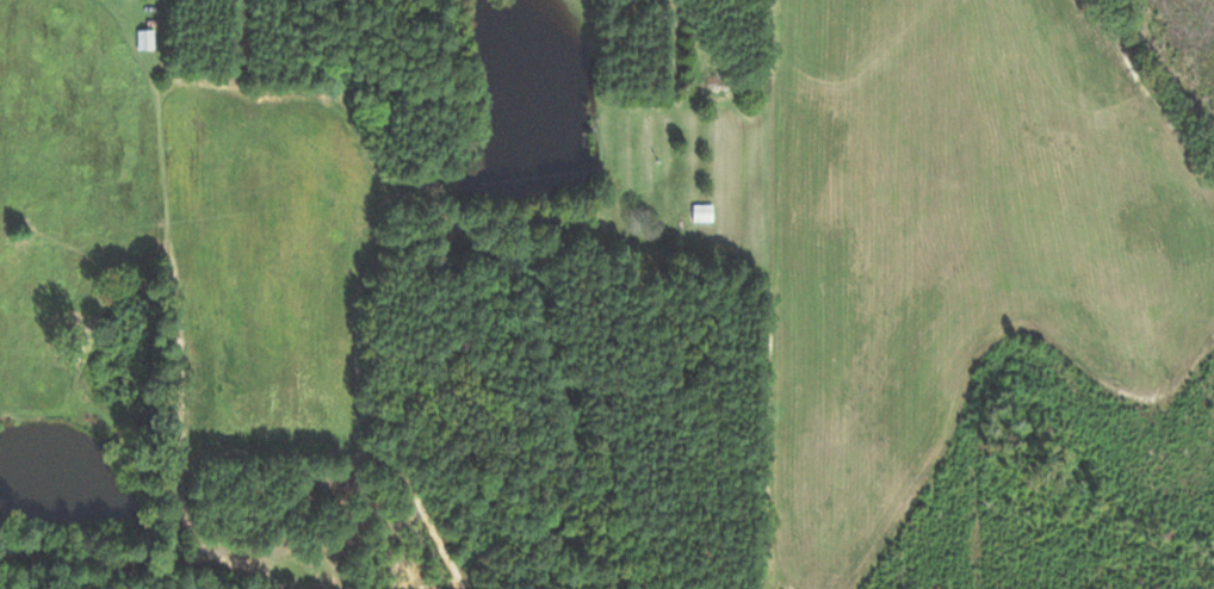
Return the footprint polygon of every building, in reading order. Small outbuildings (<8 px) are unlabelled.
[(140,53),(158,53),(158,32),(140,32),(140,53)] [(714,207),(689,207),(689,224),(714,224),(714,207)]
